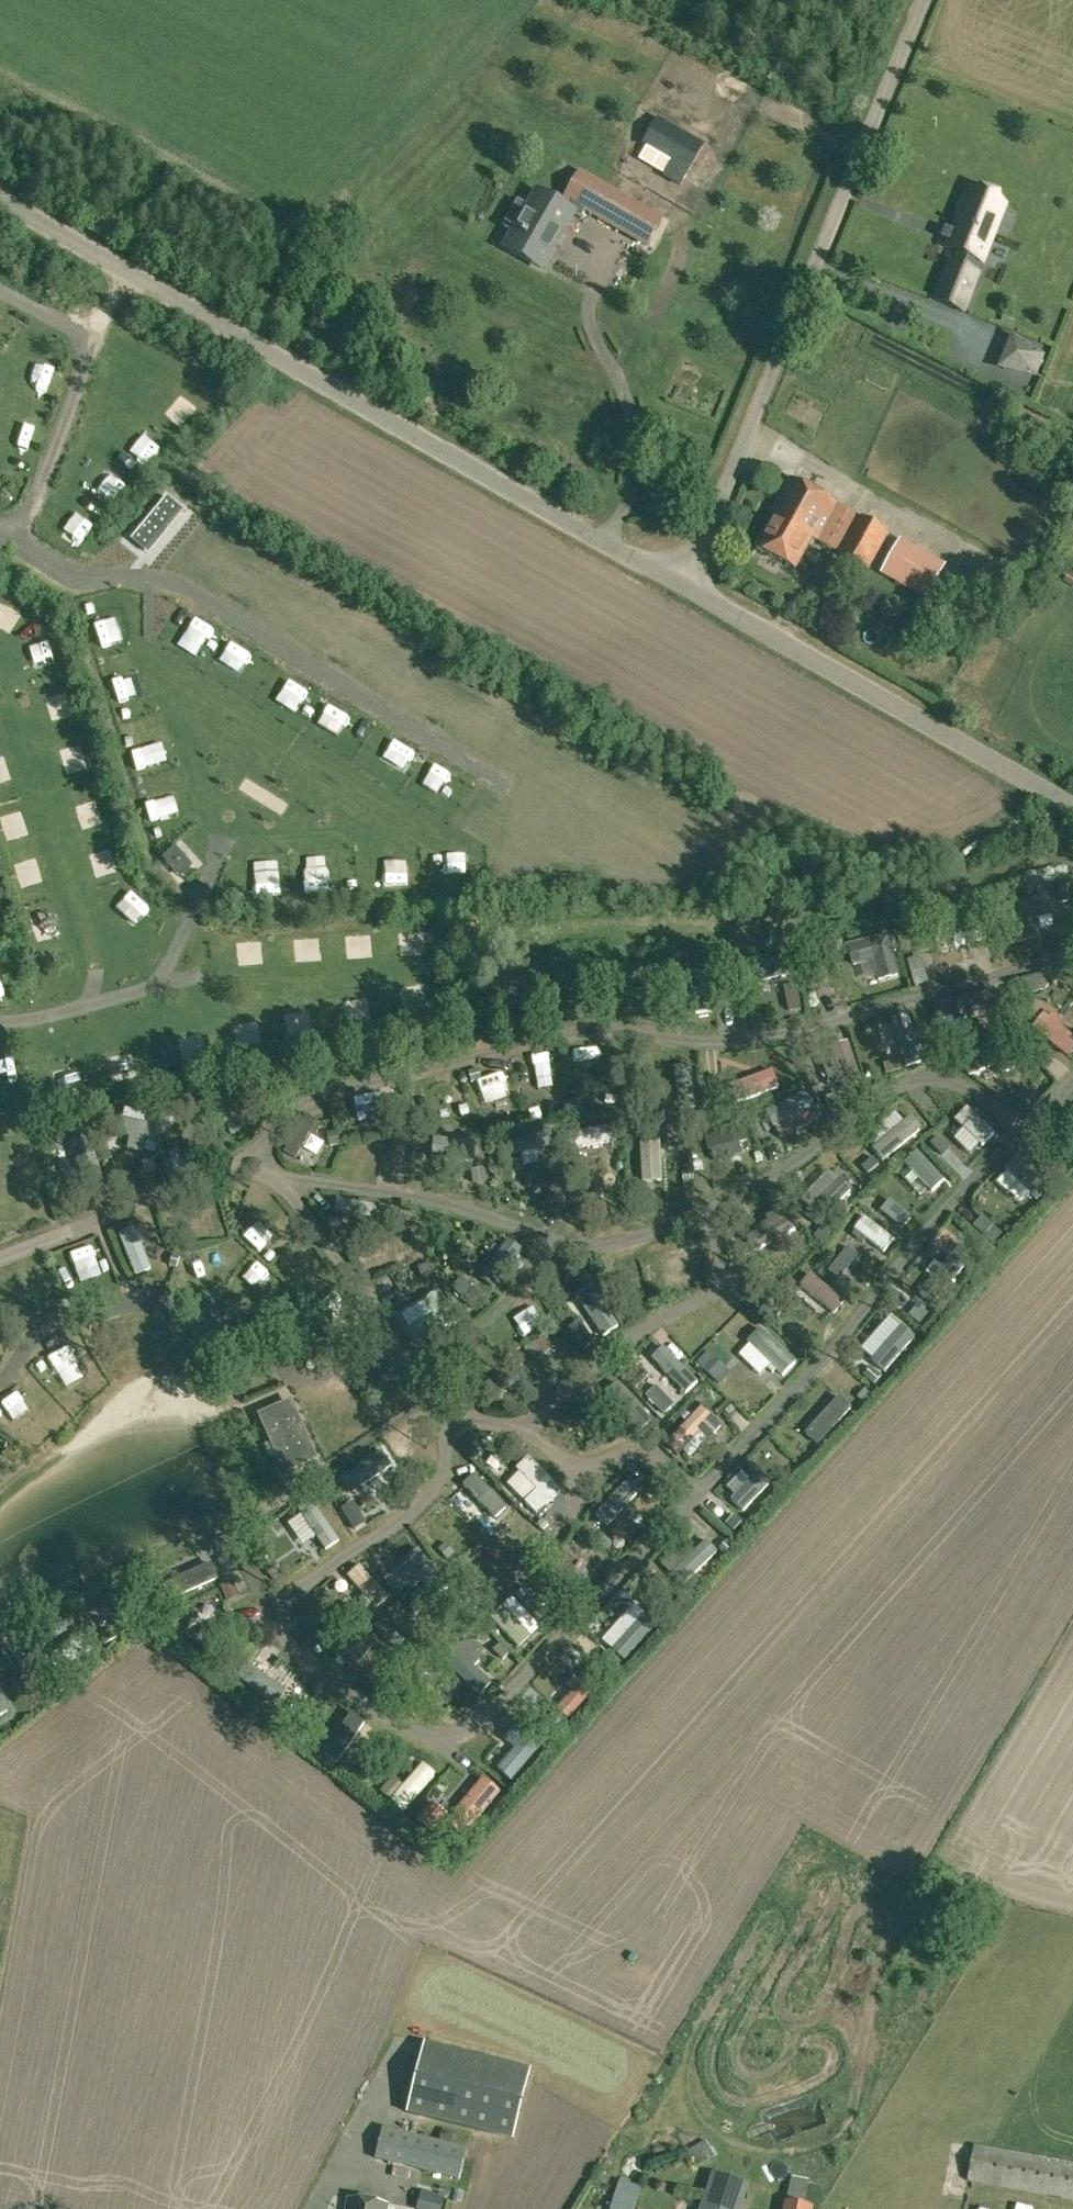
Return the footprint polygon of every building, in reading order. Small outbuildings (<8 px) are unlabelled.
[(511,250),(541,268),(572,215),(580,219),(586,210),(588,211),(648,243),(660,219),(580,173),(566,198),(568,199),(563,208),(542,196),(533,211),(518,203),(505,226),(520,235),(511,250)] [(937,301),(962,311),(971,289),(964,286),(969,273),(976,276),(976,274),(975,274),(980,261),(981,262),(1004,206),(969,192),(947,248),(957,252),(952,265),(951,264),(937,301)] [(94,225),(91,231),(101,237),(104,231),(106,229),(95,223),(94,225)] [(1010,346),(1007,370),(1045,375),(1048,351),(1010,346)] [(171,401),(183,420),(201,408),(189,389),(171,401)] [(161,419),(143,432),(156,449),(174,435),(161,419)] [(126,470),(111,476),(118,495),(133,489),(126,470)] [(827,522),(837,503),(790,477),(770,514),(774,516),(756,547),(795,568),(813,538),(816,540),(820,534),(844,548),(851,535),(827,522)] [(890,533),(861,517),(851,535),(844,548),(841,554),(869,570),(890,533)] [(899,539),(879,574),(927,600),(946,565),(899,539)] [(1069,885),(1059,887),(1063,902),(1072,900),(1069,885)] [(1049,892),(1009,903),(1019,940),(1036,936),(1032,917),(1054,911),(1049,892)] [(878,981),(899,976),(888,935),(847,945),(852,966),(873,961),(878,981)] [(833,950),(843,947),(841,940),(831,942),(833,950)] [(740,974),(742,986),(795,976),(793,963),(792,958),(739,968),(740,974)] [(6,962),(0,963),(0,990),(10,988),(6,962)] [(924,968),(911,972),(915,984),(928,981),(924,968)] [(705,976),(705,1015),(719,1015),(719,976),(705,976)] [(1043,990),(1037,976),(1024,982),(1031,996),(1043,990)] [(797,984),(784,986),(789,1010),(801,1007),(797,984)] [(1007,991),(1009,1001),(1024,997),(1021,987),(1007,991)] [(995,990),(935,1005),(939,1020),(999,1004),(995,990)] [(656,992),(644,994),(646,1006),(658,1004),(656,992)] [(1039,1014),(1027,1004),(1020,1013),(1032,1022),(1039,1014)] [(1053,1013),(1049,1018),(1044,1014),(1033,1028),(1069,1058),(1072,1053),(1072,1038),(1059,1027),(1063,1022),(1053,1013)] [(970,1075),(999,1064),(1002,1072),(1015,1067),(1011,1059),(1019,1056),(1014,1042),(965,1061),(970,1075)] [(605,1073),(603,1049),(582,1051),(583,1075),(605,1073)] [(52,1056),(44,1065),(62,1082),(70,1072),(52,1056)] [(481,1078),(478,1069),(468,1072),(471,1081),(481,1078)] [(253,1099),(266,1095),(262,1084),(250,1088),(253,1099)] [(837,1094),(825,1098),(829,1110),(841,1106),(837,1094)] [(454,1102),(455,1118),(474,1117),(473,1101),(454,1102)] [(782,1116),(790,1135),(821,1121),(813,1103),(782,1116)] [(240,1141),(251,1137),(243,1111),(231,1115),(240,1141)] [(476,1116),(455,1122),(459,1139),(480,1134),(476,1116)] [(145,1139),(155,1141),(159,1125),(122,1118),(118,1134),(130,1136),(127,1148),(143,1151),(145,1139)] [(104,1143),(116,1138),(110,1120),(97,1124),(104,1143)] [(337,1130),(327,1132),(330,1146),(340,1144),(337,1130)] [(620,1130),(595,1131),(596,1157),(621,1155),(620,1130)] [(458,1171),(480,1171),(480,1145),(458,1145),(458,1171)] [(638,1159),(648,1177),(665,1168),(656,1149),(638,1159)] [(901,1227),(909,1216),(890,1202),(882,1212),(901,1227)] [(796,1218),(754,1237),(764,1260),(806,1242),(796,1218)] [(106,1303),(122,1297),(105,1251),(88,1257),(106,1303)] [(358,1253),(359,1262),(373,1260),(372,1251),(358,1253)] [(179,1256),(172,1254),(169,1264),(176,1267),(179,1256)] [(417,1267),(421,1277),(432,1272),(429,1262),(417,1267)] [(51,1264),(38,1269),(53,1312),(66,1308),(51,1264)] [(488,1303),(495,1293),(481,1283),(474,1292),(488,1303)] [(439,1291),(425,1299),(433,1313),(410,1327),(418,1341),(456,1319),(439,1291)] [(919,1322),(927,1313),(916,1304),(908,1313),(919,1322)] [(580,1322),(569,1329),(583,1350),(594,1343),(580,1322)] [(320,1340),(315,1333),(309,1337),(314,1344),(320,1340)] [(533,1345),(539,1353),(549,1346),(543,1338),(533,1345)] [(698,1364),(713,1379),(723,1369),(708,1353),(698,1364)] [(797,1359),(784,1374),(792,1381),(805,1367),(797,1359)] [(748,1404),(761,1389),(735,1366),(722,1381),(748,1404)] [(881,1375),(871,1367),(864,1375),(874,1384),(881,1375)] [(525,1368),(516,1373),(523,1385),(532,1380),(525,1368)] [(15,1393),(24,1427),(39,1423),(29,1389),(15,1393)] [(865,1389),(857,1397),(864,1404),(872,1396),(865,1389)] [(831,1424),(854,1407),(845,1395),(822,1413),(831,1424)] [(258,1413),(284,1473),(318,1458),(292,1398),(258,1413)] [(465,1452),(473,1459),(481,1451),(472,1444),(465,1452)] [(524,1502),(537,1515),(562,1490),(528,1456),(515,1468),(536,1490),(524,1502)] [(481,1485),(508,1515),(519,1505),(491,1475),(481,1485)] [(656,1483),(649,1490),(655,1495),(661,1488),(656,1483)] [(643,1485),(627,1484),(625,1509),(642,1510),(643,1485)] [(333,1551),(345,1543),(317,1499),(305,1506),(333,1551)] [(733,1515),(725,1524),(733,1531),(741,1522),(733,1515)] [(548,1525),(542,1520),(537,1526),(543,1531),(548,1525)] [(585,1546),(592,1539),(584,1532),(577,1539),(585,1546)] [(613,1544),(603,1535),(598,1540),(608,1549),(613,1544)] [(578,1563),(593,1577),(600,1570),(585,1556),(578,1563)] [(366,1569),(356,1579),(378,1602),(388,1593),(366,1569)] [(535,1579),(542,1585),(547,1580),(540,1574),(535,1579)] [(232,1580),(219,1585),(226,1601),(239,1595),(232,1580)] [(420,1597),(409,1605),(416,1614),(427,1606),(420,1597)] [(384,1625),(377,1632),(388,1642),(394,1634),(384,1625)] [(109,1628),(98,1635),(104,1644),(115,1636),(109,1628)] [(482,1662),(483,1661),(470,1642),(453,1655),(485,1698),(500,1686),(482,1662)] [(501,1659),(507,1653),(499,1644),(493,1650),(501,1659)] [(621,1663),(609,1652),(600,1662),(612,1673),(621,1663)] [(565,1667),(581,1689),(591,1681),(576,1659),(565,1667)] [(412,1680),(426,1690),(435,1678),(420,1668),(412,1680)] [(294,1715),(288,1710),(280,1719),(286,1724),(294,1715)] [(540,1726),(530,1718),(523,1727),(533,1735),(540,1726)] [(303,1729),(295,1722),(289,1728),(297,1736),(303,1729)] [(364,1768),(355,1778),(362,1784),(371,1774),(364,1768)] [(487,1815),(494,1807),(469,1785),(462,1793),(487,1815)] [(445,1816),(431,1804),(417,1821),(431,1832),(445,1816)] [(424,2042),(421,2054),(406,2112),(439,2121),(457,2126),(508,2140),(520,2099),(528,2068),(424,2042)] [(784,2148),(836,2130),(826,2104),(789,2118),(792,2126),(778,2131),(784,2148)] [(405,2166),(458,2179),(466,2148),(413,2134),(410,2134),(383,2127),(375,2158),(402,2164),(405,2165),(405,2166)] [(686,2150),(696,2167),(716,2156),(706,2139),(686,2150)] [(1072,2201),(1072,2162),(974,2144),(967,2182),(1072,2201)] [(812,2206),(804,2204),(809,2178),(791,2175),(786,2201),(785,2201),(784,2208),(811,2208),(812,2206)] [(418,2208),(440,2208),(444,2196),(421,2190),(416,2208),(418,2208)] [(637,2198),(616,2191),(610,2208),(633,2208),(637,2198)] [(387,2204),(347,2198),(345,2208),(386,2208),(387,2204)]
